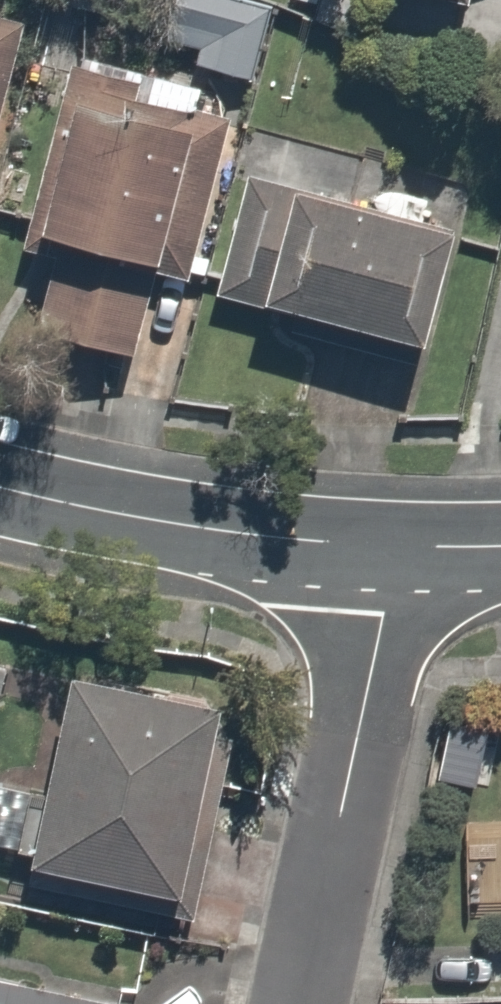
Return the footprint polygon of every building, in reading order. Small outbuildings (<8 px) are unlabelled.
[(263,0),(183,0),(167,40),(194,50),(186,72),(249,95),(280,14),(282,7),(263,0)] [(280,14),(343,37),(356,0),(285,0),(280,14)] [(452,4),(446,44),(500,52),(500,0),(426,0),(452,4)] [(0,24),(0,106),(23,32),(0,24)] [(234,120),(68,66),(48,126),(66,132),(33,233),(60,241),(32,328),(130,360),(157,278),(180,286),(234,120)] [(430,249),(243,179),(201,291),(388,361),(430,249)] [(233,712),(62,673),(16,872),(188,911),(233,712)] [(0,988),(0,1003),(77,1003),(0,988)]
